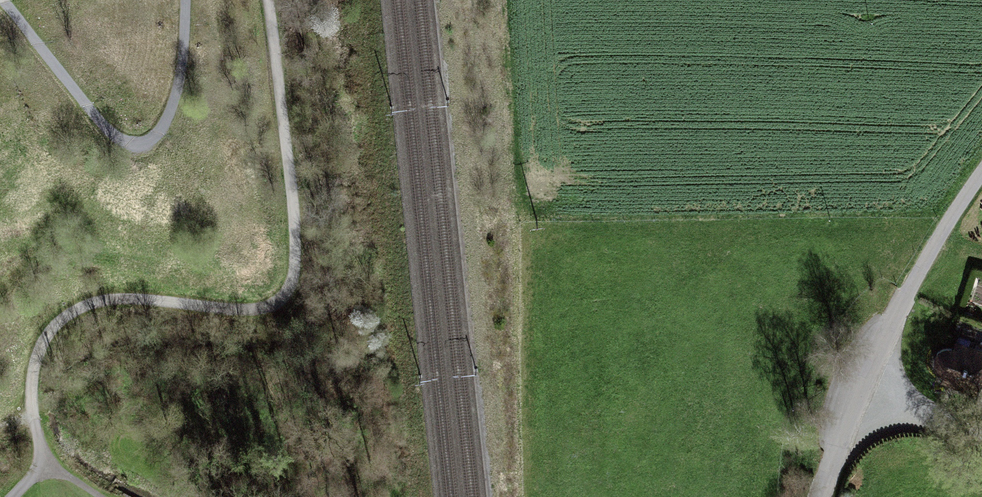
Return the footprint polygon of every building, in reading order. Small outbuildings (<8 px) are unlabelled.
[(952,326),(933,376),(981,394),(981,337),(952,326)]
